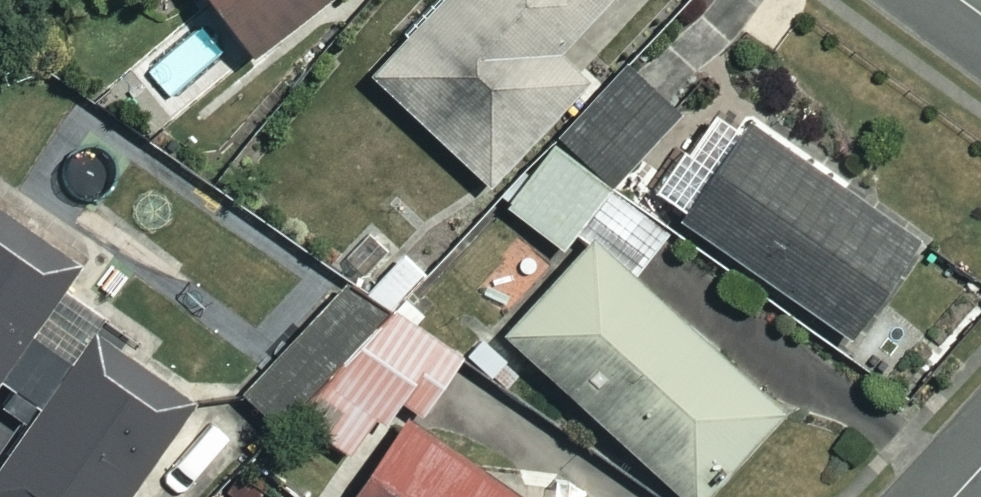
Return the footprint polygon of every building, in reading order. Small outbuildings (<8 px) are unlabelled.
[(254,62),(342,0),(211,0),(254,62)] [(616,0),(456,0),(379,84),(427,128),(402,155),(443,194),(468,167),(495,192),(589,89),(563,65),(619,3),(616,0)] [(563,145),(616,191),(680,118),(627,72),(563,145)] [(925,250),(750,130),(716,179),(701,169),(669,216),(858,347),(925,250)] [(616,191),(563,145),(509,207),(562,253),(616,191)] [(642,286),(680,244),(626,195),(584,241),(594,250),(511,342),(682,496),(708,496),(783,414),(642,286)] [(0,217),(0,428),(9,416),(35,435),(0,484),(0,496),(138,496),(198,412),(105,346),(131,310),(0,217)] [(295,423),(399,321),(351,290),(242,398),(281,437),(295,423)] [(399,321),(295,423),(347,463),(403,407),(417,418),(463,363),(399,321)] [(413,426),(364,496),(516,496),(413,426)]
